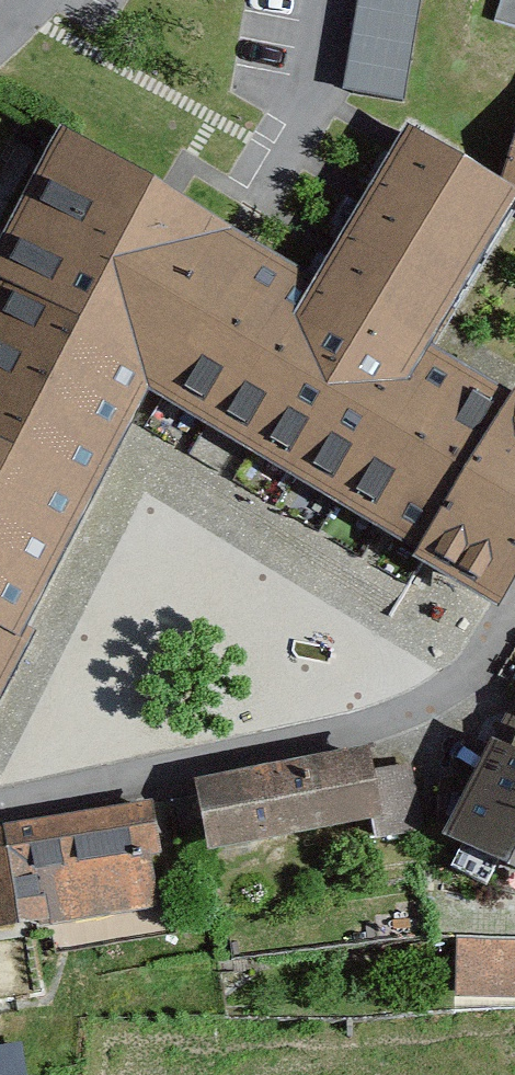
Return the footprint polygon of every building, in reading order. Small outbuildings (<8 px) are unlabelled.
[(422,0),(359,0),(344,91),(405,101),(422,0)] [(514,26),(514,0),(500,0),(494,19),(514,26)] [(35,630),(25,624),(149,391),(496,607),(514,575),(514,387),(433,339),(514,203),(514,196),(498,186),(402,129),(313,277),(61,127),(0,244),(0,697),(35,630)] [(498,186),(514,196),(514,132),(498,186)] [(449,833),(514,865),(514,699),(449,833)] [(374,750),(195,784),(213,877),(287,863),(282,839),(387,819),(374,750)] [(170,899),(157,807),(0,829),(0,923),(170,899)] [(458,998),(514,996),(514,936),(463,936),(458,998)]
